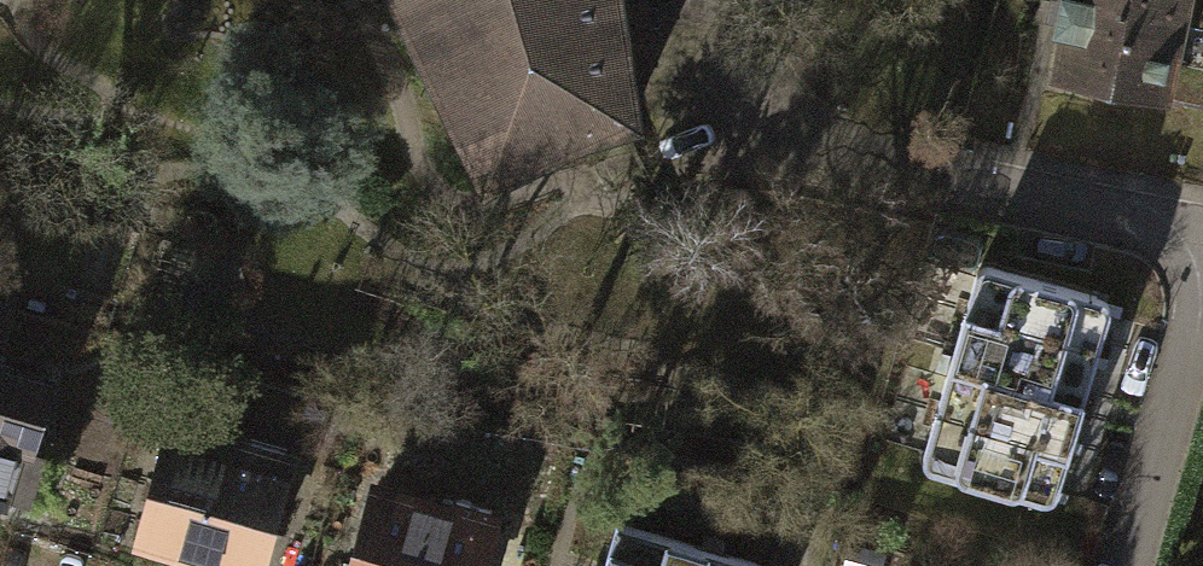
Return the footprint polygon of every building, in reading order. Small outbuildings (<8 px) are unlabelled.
[(477,175),(580,129),(619,118),(611,63),(641,59),(632,0),(391,0),(477,175)] [(1046,74),(1202,106),(1202,0),(1062,0),(1046,74)] [(988,265),(978,266),(974,275),(920,461),(920,467),(924,470),(1040,503),(1048,502),(1054,496),(1106,312),(1105,301),(1096,295),(988,265)] [(0,368),(0,500),(5,501),(21,446),(14,444),(34,378),(0,368)] [(166,422),(132,538),(173,550),(229,565),(245,565),(278,454),(166,422)] [(367,486),(343,565),(465,565),(479,519),(367,486)] [(605,521),(592,565),(759,565),(605,521)]
